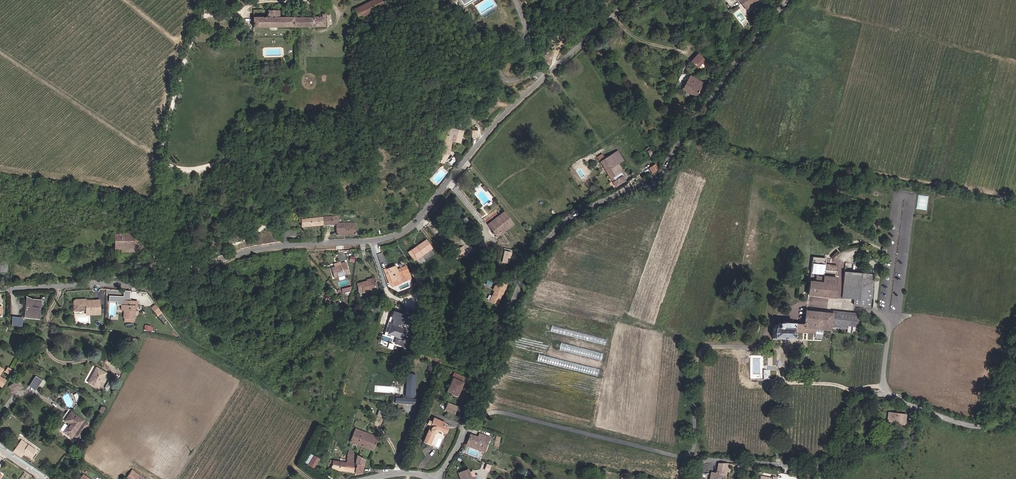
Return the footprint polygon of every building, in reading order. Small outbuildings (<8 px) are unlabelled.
[(371,2),(375,11),(383,8),(379,0),(375,0),(371,2)] [(738,1),(739,0),(746,9),(759,0),(738,0),(738,1)] [(363,17),(375,11),(371,2),(359,7),(363,17)] [(363,17),(359,7),(354,10),(358,19),(363,17)] [(325,27),(324,14),(321,14),(321,18),(278,19),(278,12),(267,12),(267,19),(253,19),(253,28),(293,28),(325,27)] [(706,62),(699,56),(691,63),(698,70),(705,62),(706,62)] [(708,66),(707,64),(705,62),(698,70),(700,72),(703,72),(708,66)] [(688,76),(680,89),(695,98),(703,84),(688,76)] [(451,141),(455,142),(457,131),(451,130),(449,135),(447,135),(445,139),(444,139),(439,160),(443,160),(448,154),(451,141)] [(653,154),(648,147),(645,148),(650,156),(653,154)] [(616,150),(611,153),(618,164),(623,161),(616,150)] [(621,169),(618,164),(611,153),(603,158),(601,155),(596,157),(615,187),(625,181),(622,176),(623,175),(620,170),(621,169)] [(653,173),(659,170),(655,164),(650,168),(653,173)] [(339,215),(321,216),(322,225),(336,224),(336,235),(348,235),(355,234),(354,223),(339,223),(339,215)] [(322,225),(321,216),(299,218),(297,218),(297,220),(299,220),(299,226),(322,225)] [(497,224),(502,231),(511,225),(506,218),(497,224)] [(511,225),(502,231),(504,234),(513,227),(511,225)] [(114,234),(114,249),(128,249),(128,247),(133,247),(133,234),(114,234)] [(498,240),(506,250),(516,243),(509,234),(498,240)] [(417,247),(413,250),(418,257),(432,248),(427,240),(421,244),(417,247)] [(455,258),(468,256),(466,245),(453,248),(455,258)] [(519,255),(525,249),(520,246),(515,252),(519,255)] [(415,259),(418,257),(413,250),(410,252),(415,259)] [(504,250),(502,262),(512,263),(513,251),(504,250)] [(183,251),(182,273),(190,269),(191,252),(183,251)] [(241,267),(255,264),(253,257),(239,260),(241,267)] [(824,259),(810,257),(808,281),(808,282),(807,295),(833,297),(835,272),(823,271),(824,259)] [(341,264),(342,266),(332,269),(335,277),(349,273),(346,263),(341,264)] [(391,284),(393,283),(388,271),(396,267),(395,266),(385,270),(391,284)] [(388,271),(393,283),(402,279),(403,283),(412,280),(406,267),(397,271),(396,267),(388,271)] [(418,285),(423,283),(417,273),(416,271),(412,274),(418,285)] [(417,273),(423,283),(426,281),(420,271),(417,273)] [(875,275),(845,271),(842,298),(854,299),(853,306),(871,308),(875,275)] [(363,288),(365,292),(379,288),(376,279),(369,282),(368,280),(362,282),(362,283),(358,285),(359,290),(363,288)] [(393,283),(391,284),(392,286),(395,289),(404,285),(403,283),(402,279),(393,283)] [(507,288),(498,283),(494,292),(496,293),(491,303),(498,306),(507,288)] [(120,302),(120,310),(121,310),(132,310),(132,304),(134,305),(134,299),(122,299),(122,302),(120,302)] [(27,310),(25,310),(24,319),(39,321),(41,302),(28,301),(27,310)] [(98,315),(98,301),(84,302),(81,302),(80,301),(74,301),(72,302),(73,312),(84,311),(85,315),(98,315)] [(154,313),(157,310),(152,303),(151,305),(148,307),(154,313)] [(413,317),(393,311),(391,317),(390,316),(385,332),(387,332),(387,333),(396,336),(394,344),(403,347),(413,317)] [(855,333),(857,315),(835,313),(835,315),(805,313),(805,325),(778,323),(778,325),(774,326),(772,338),(794,340),(794,336),(794,331),(802,332),(806,332),(806,328),(816,329),(815,337),(822,338),(822,329),(830,330),(831,326),(848,327),(848,332),(855,333)] [(559,350),(602,359),(603,352),(561,343),(559,350)] [(97,384),(104,369),(94,363),(87,379),(97,384)] [(451,394),(450,396),(457,399),(462,387),(460,386),(464,378),(453,373),(451,378),(452,378),(446,392),(451,394)] [(416,375),(407,374),(405,398),(395,397),(395,403),(416,404),(417,398),(415,398),(416,375)] [(35,375),(29,385),(36,390),(42,380),(35,375)] [(21,386),(17,380),(8,386),(12,392),(21,386)] [(456,407),(446,403),(443,410),(453,414),(456,407)] [(87,423),(69,412),(63,420),(68,424),(62,432),(70,437),(71,436),(75,438),(77,437),(87,423)] [(906,414),(889,412),(888,423),(905,424),(906,414)] [(431,426),(434,428),(426,444),(443,452),(454,427),(438,420),(436,424),(432,423),(431,426)] [(351,442),(362,445),(366,432),(355,428),(354,432),(352,437),(351,442)] [(366,432),(362,445),(373,449),(377,436),(366,432)] [(479,437),(470,434),(467,441),(467,443),(484,449),(489,436),(480,433),(479,437)] [(21,440),(13,452),(20,457),(24,451),(28,445),(21,440)] [(483,453),(484,449),(467,443),(465,446),(483,453)] [(35,449),(28,445),(24,451),(30,456),(35,449)] [(365,459),(357,454),(349,449),(346,458),(341,457),(340,462),(331,460),(331,463),(332,464),(332,468),(339,470),(362,473),(363,472),(364,464),(365,459)] [(311,460),(313,456),(309,453),(304,462),(309,464),(311,460)] [(725,470),(726,464),(717,464),(716,474),(711,473),(710,478),(724,478),(725,470)] [(125,476),(128,478),(137,478),(135,478),(137,474),(130,469),(125,476)] [(461,478),(475,478),(474,476),(470,478),(468,470),(457,474),(459,478),(461,478)]
